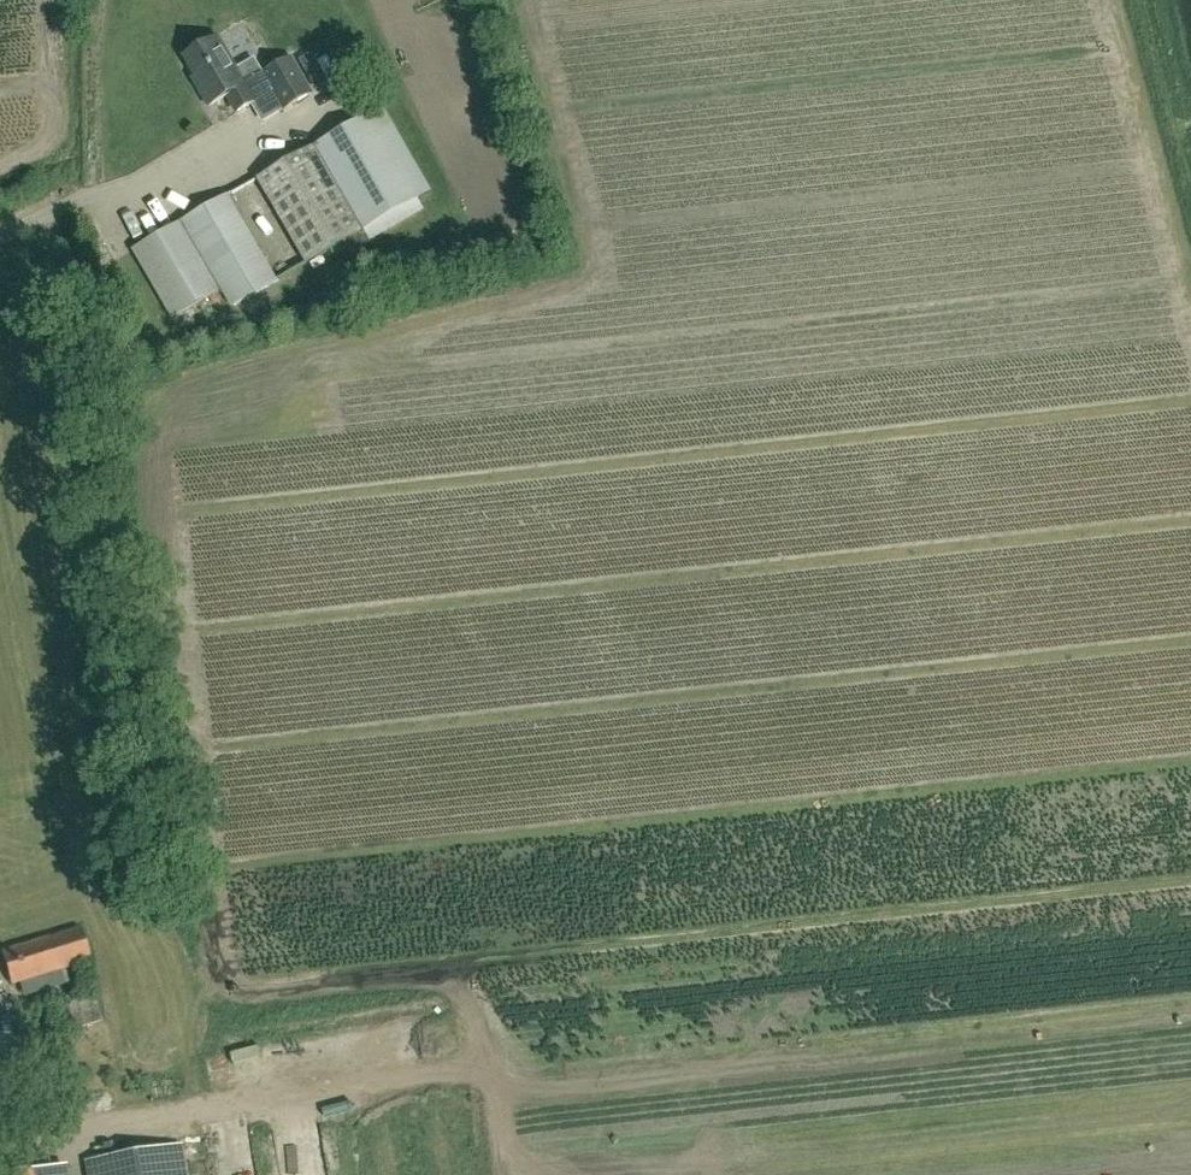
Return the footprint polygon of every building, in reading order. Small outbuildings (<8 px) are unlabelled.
[(291,57),(263,74),(254,58),(236,68),(217,37),(185,56),(202,85),(199,87),(210,106),(228,95),(238,112),(253,103),(264,121),(312,93),(291,57)] [(305,148),(256,178),(304,261),(354,231),(355,235),(431,192),(382,105),(305,148)] [(276,280),(227,196),(134,249),(173,317),(222,288),(232,305),(276,280)] [(11,983),(90,959),(80,926),(1,951),(11,983)] [(95,995),(66,1004),(74,1029),(103,1020),(95,995)] [(88,1174),(185,1174),(180,1144),(85,1161),(88,1174)] [(65,1166),(12,1174),(66,1174),(65,1166)]
